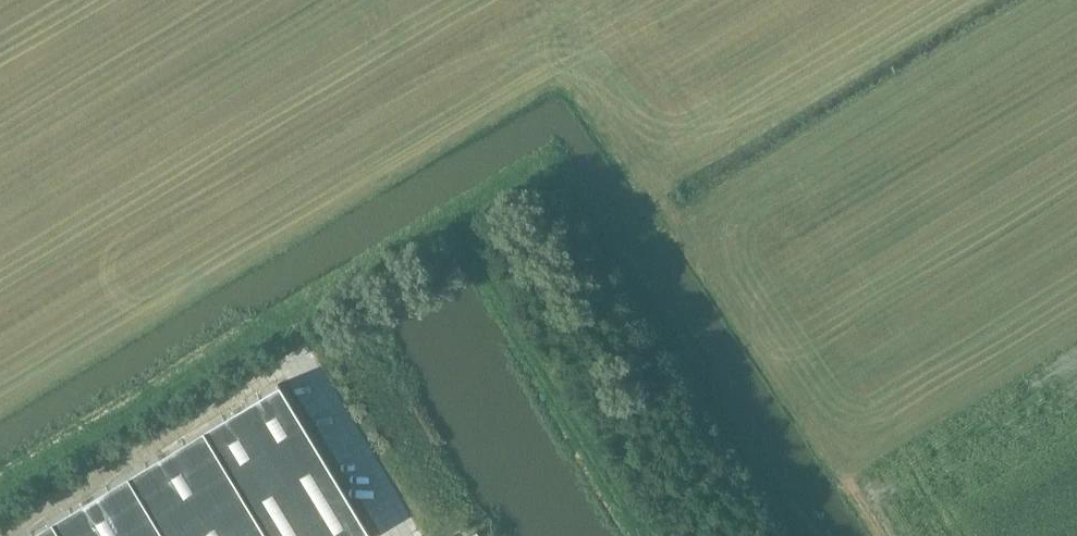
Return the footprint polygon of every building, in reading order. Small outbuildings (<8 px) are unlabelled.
[(368,535),(277,384),(24,535),(365,535),(368,535)]
